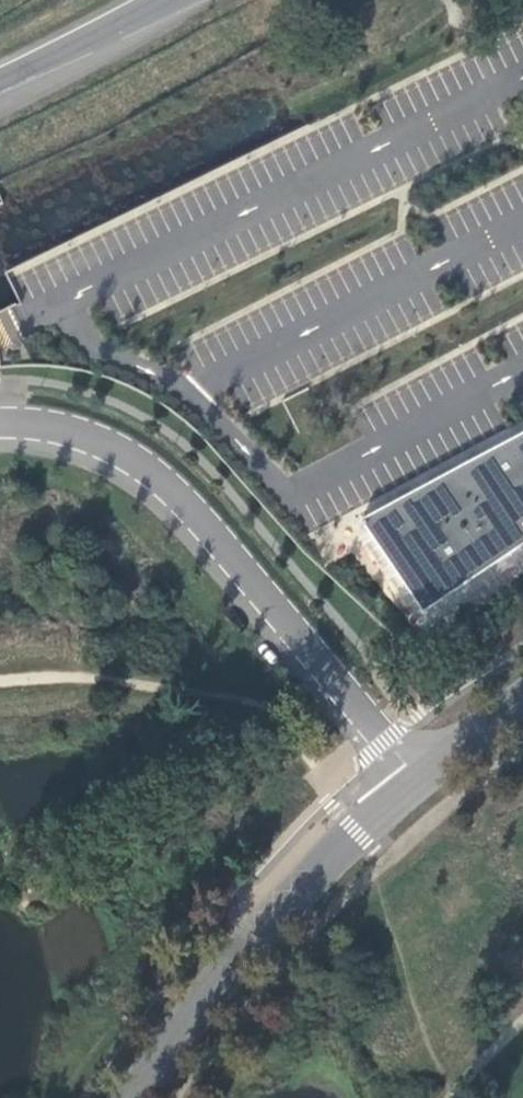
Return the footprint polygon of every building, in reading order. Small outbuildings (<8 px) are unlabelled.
[(359,531),(419,623),(522,556),(522,538),(521,534),(522,533),(522,443),(359,531)]
